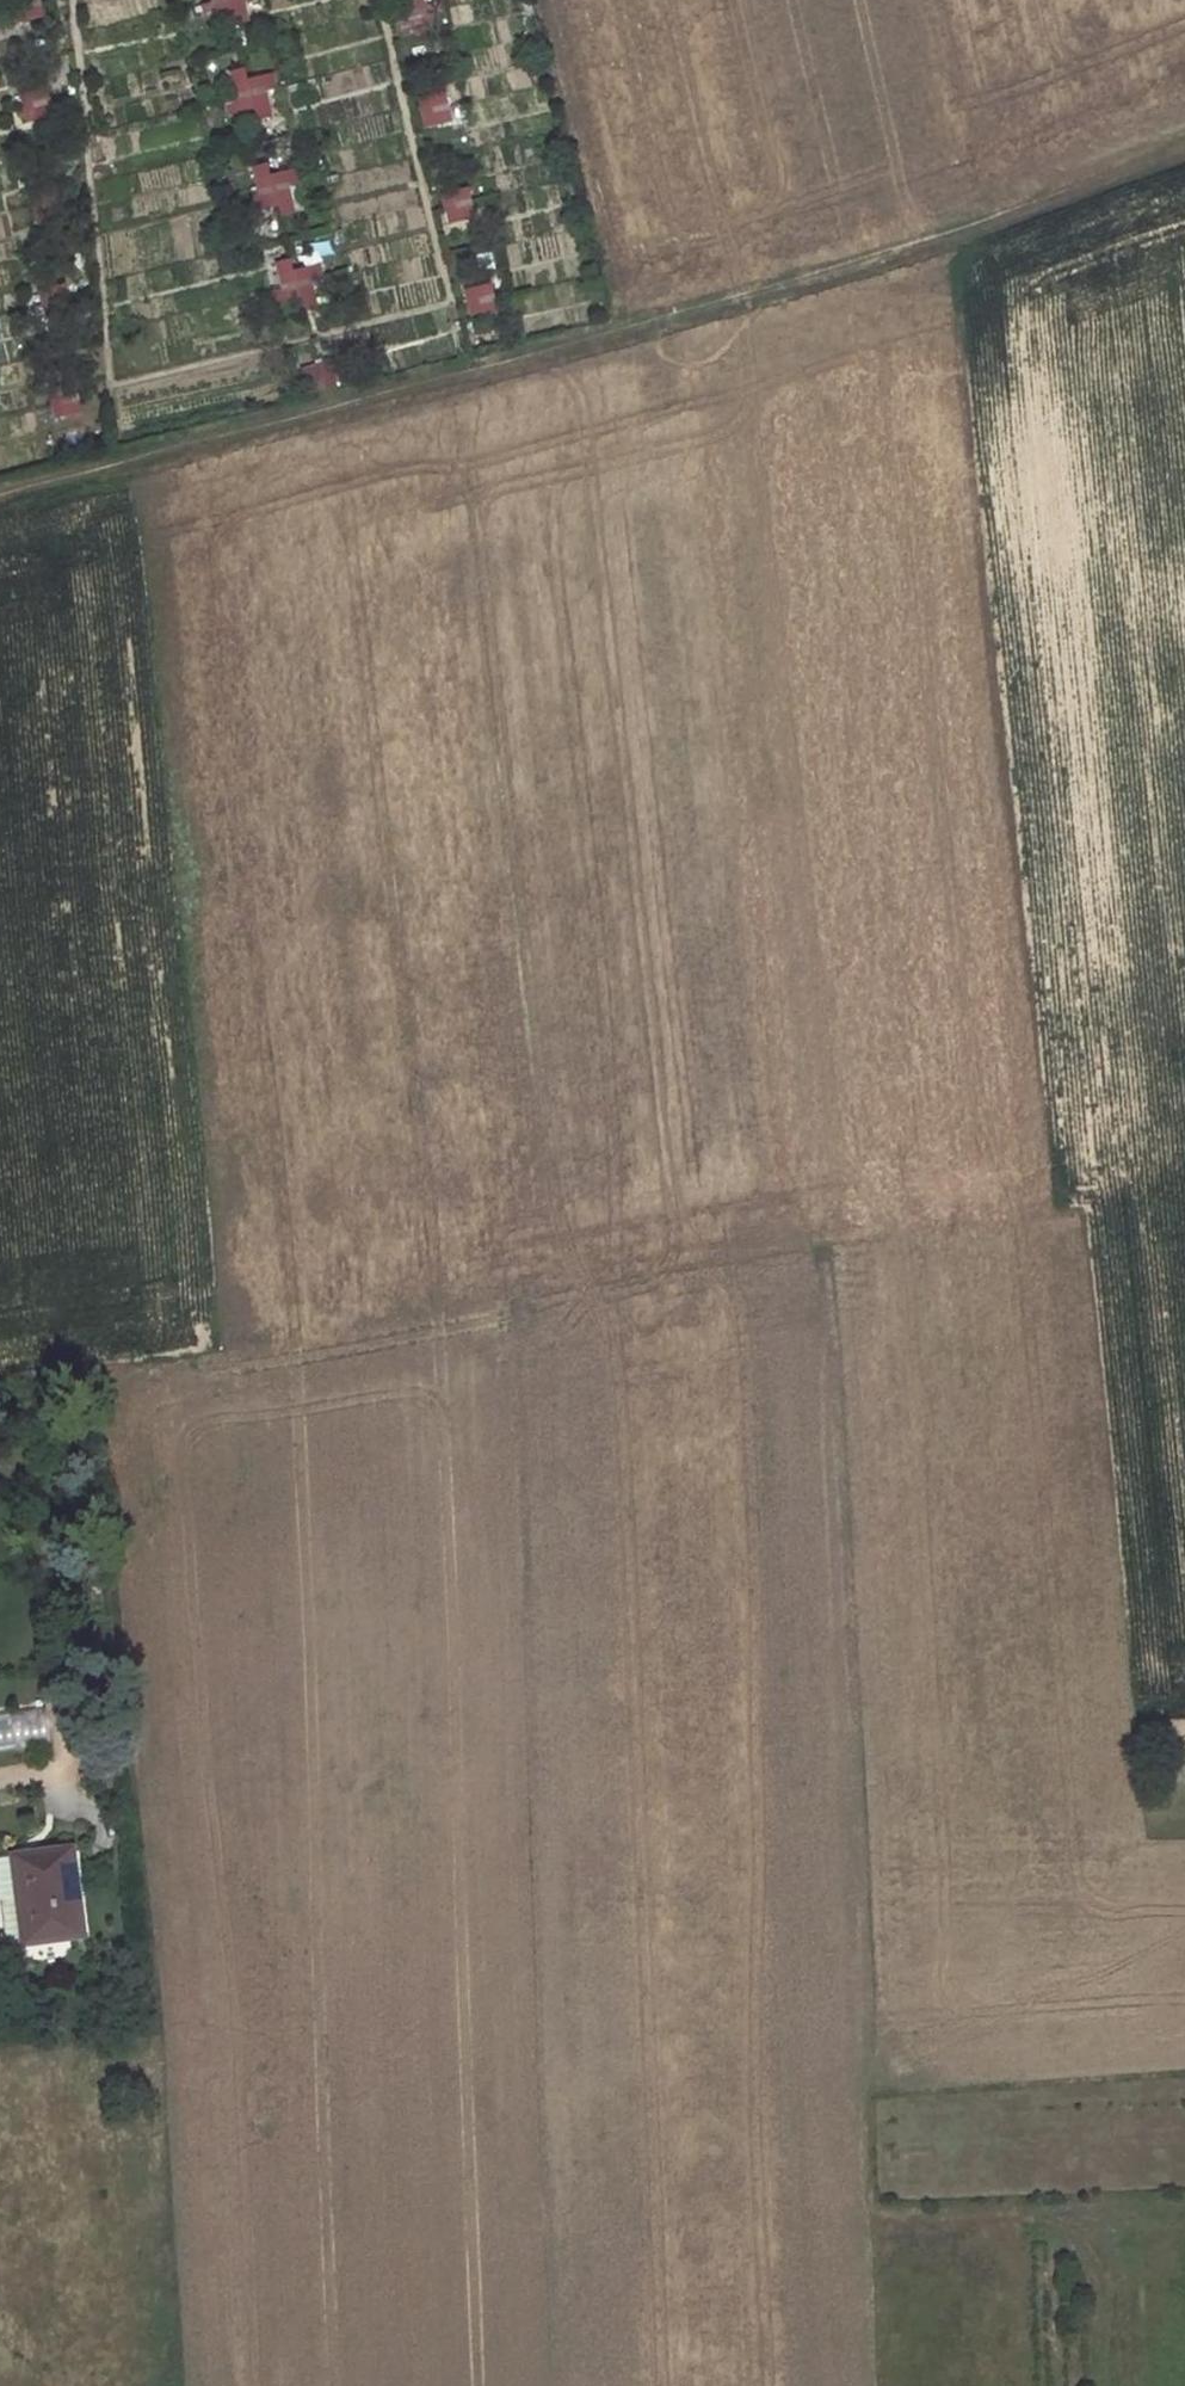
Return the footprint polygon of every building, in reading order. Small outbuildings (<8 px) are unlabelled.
[(210,20),(247,17),(246,0),(209,0),(210,20)] [(269,70),(222,74),(225,120),(272,117),(269,70)] [(296,209),(290,165),(250,170),(256,214),(296,209)] [(278,307),(317,304),(314,261),(274,265),(278,307)] [(83,1939),(74,1854),(16,1860),(20,1899),(25,1899),(31,1945),(83,1939)]
